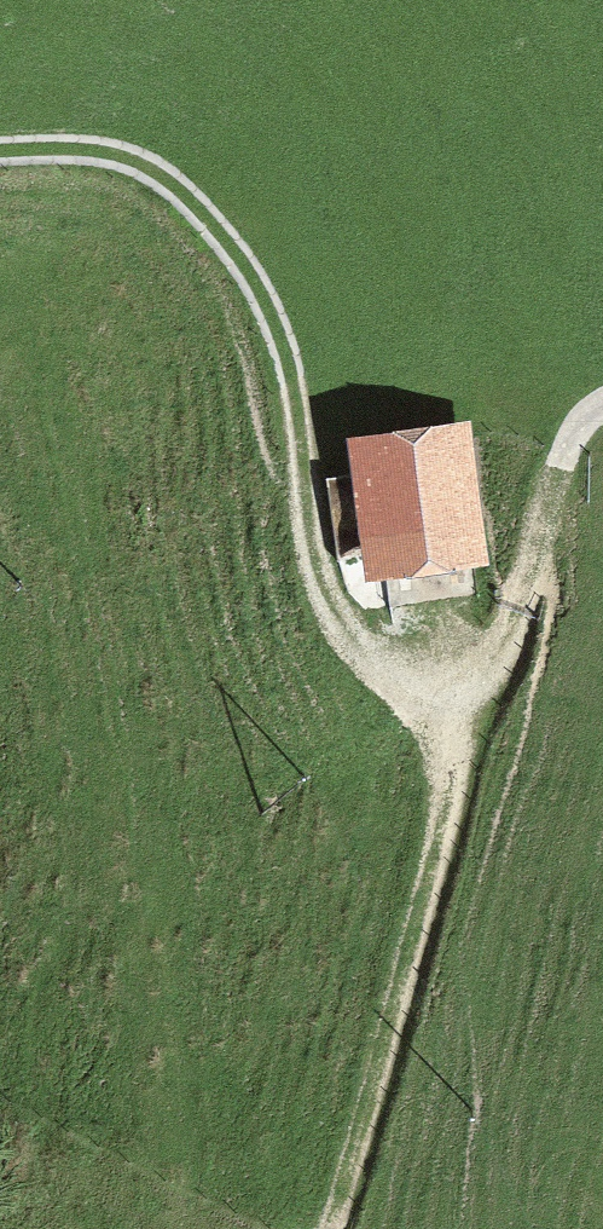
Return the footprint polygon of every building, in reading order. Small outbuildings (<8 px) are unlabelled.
[(469,428),(348,447),(370,586),(491,568),(469,428)]
